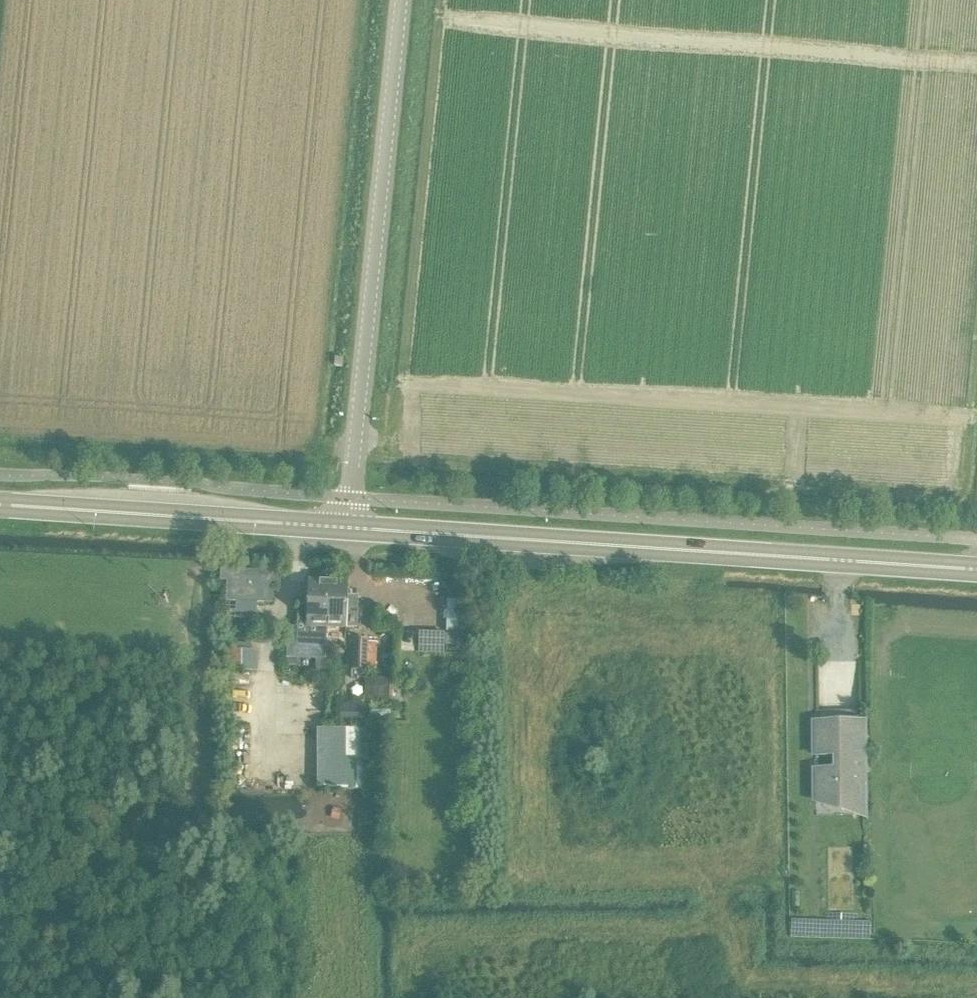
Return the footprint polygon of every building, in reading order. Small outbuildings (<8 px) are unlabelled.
[(220,565),(220,581),(226,581),(226,602),(271,603),(272,586),(258,586),(258,571),(235,570),(236,565),(223,565),(220,565)] [(345,599),(346,583),(307,582),(307,607),(297,606),(296,624),(296,645),(325,646),(326,629),(344,629),(344,628),(355,628),(355,599),(345,599)] [(445,641),(445,644),(456,645),(456,635),(445,634),(445,641)] [(351,671),(366,671),(367,640),(352,639),(351,671)] [(389,697),(390,680),(365,679),(365,697),(389,697)] [(364,705),(339,705),(338,722),(364,723),(364,720),(364,710),(364,705)] [(369,710),(369,720),(388,720),(388,710),(369,710)] [(813,722),(813,755),(834,755),(834,768),(813,768),(813,802),(817,803),(817,814),(850,814),(867,819),(867,722),(813,722)] [(340,783),(361,783),(362,729),(341,728),(340,783)]
